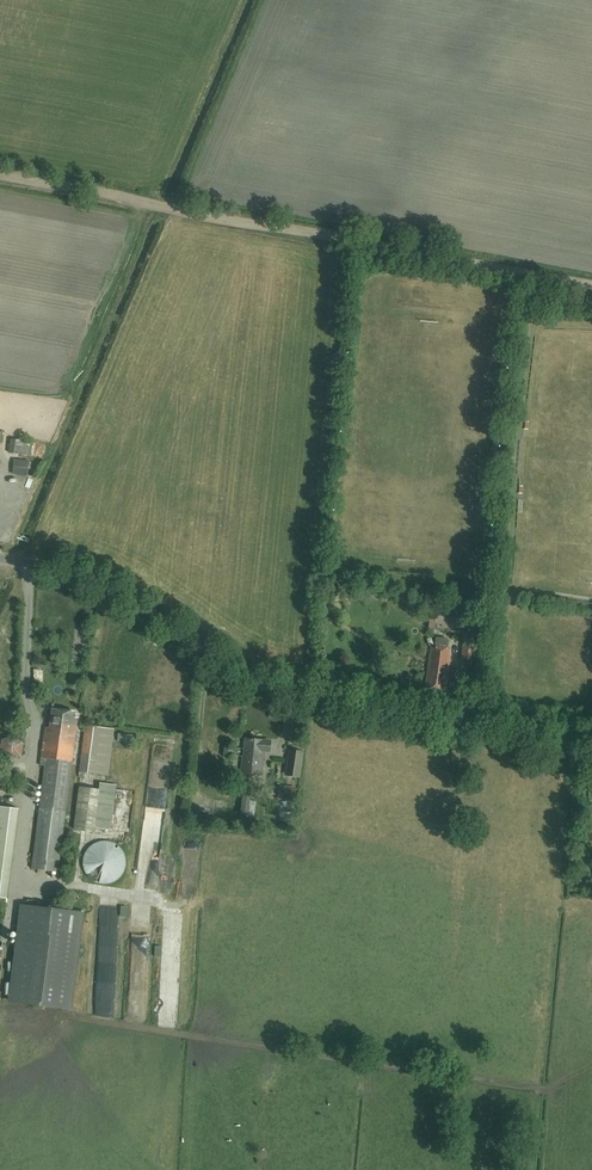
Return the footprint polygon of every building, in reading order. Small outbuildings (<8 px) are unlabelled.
[(10,439),(9,453),(31,456),(33,441),(10,439)] [(6,474),(14,472),(13,465),(5,467),(6,474)] [(473,660),(475,633),(474,633),(476,606),(431,602),(428,627),(426,639),(433,640),(435,628),(438,609),(469,612),(467,633),(463,632),(461,659),(473,660)] [(451,649),(431,646),(426,686),(445,689),(451,649)] [(78,718),(74,717),(74,712),(52,709),(50,728),(45,727),(40,765),(45,766),(32,868),(58,872),(78,718)] [(96,775),(102,728),(85,726),(81,752),(79,777),(84,778),(84,773),(96,775)] [(270,741),(262,740),(245,738),(243,756),(242,756),(241,773),(262,775),(264,751),(269,752),(270,741)] [(287,775),(299,776),(302,753),(290,751),(287,775)] [(111,830),(116,785),(100,783),(99,789),(80,787),(75,830),(94,833),(95,828),(111,830)] [(277,800),(279,800),(278,810),(293,812),(296,787),(279,785),(277,800)] [(19,809),(0,807),(0,898),(7,899),(19,809)] [(125,867),(126,859),(123,850),(116,844),(107,841),(100,841),(98,842),(89,847),(84,855),(83,863),(86,873),(92,880),(101,884),(112,883),(121,876),(125,867)] [(70,1015),(82,913),(23,906),(10,1008),(70,1015)] [(179,982),(162,983),(162,996),(180,994),(179,982)] [(160,1012),(160,1025),(177,1024),(176,1012),(160,1012)]
